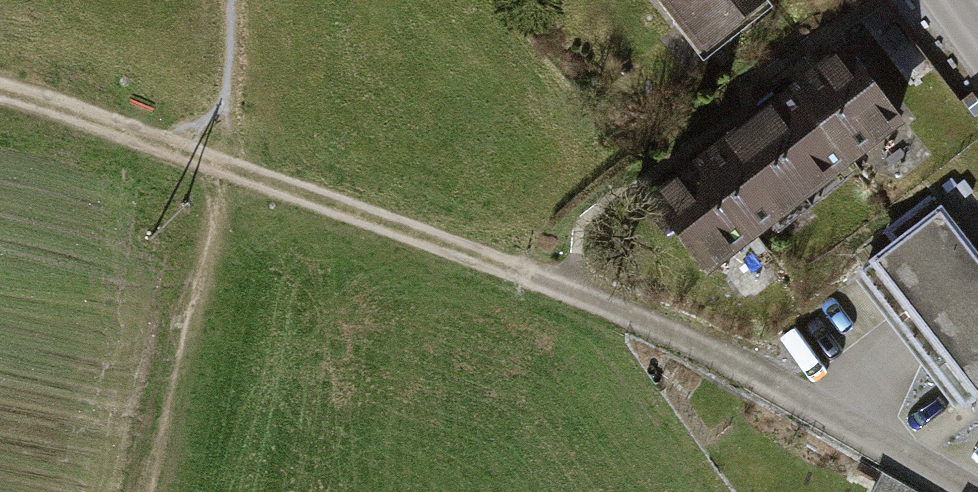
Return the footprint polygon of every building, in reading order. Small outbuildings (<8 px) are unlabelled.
[(760,0),(666,0),(702,45),(760,0)] [(846,50),(791,88),(843,163),(898,125),(846,50)] [(791,88),(736,126),(788,201),(843,163),(791,88)] [(736,126),(681,164),(733,239),(788,201),(736,126)] [(943,215),(869,272),(975,410),(977,408),(977,260),(943,215)]
